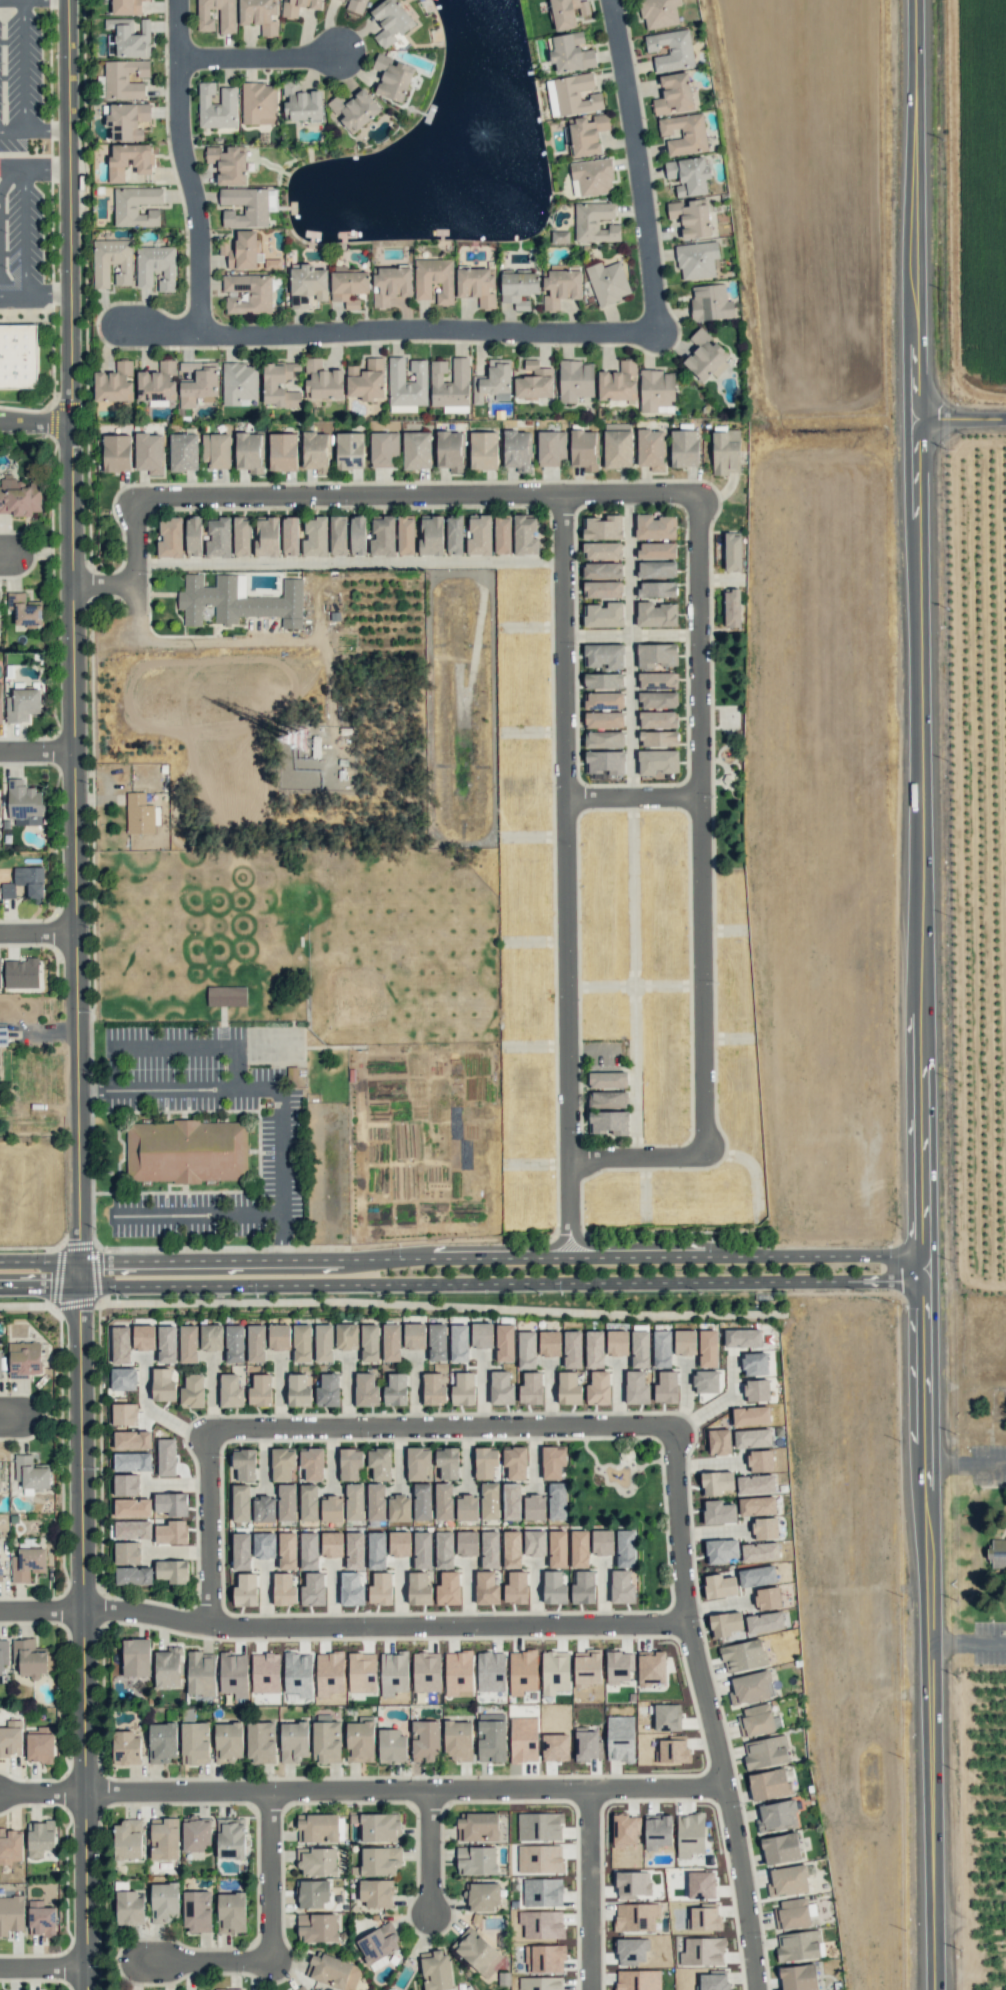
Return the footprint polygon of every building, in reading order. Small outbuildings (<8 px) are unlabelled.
[(141,14),(141,1),(150,1),(150,0),(112,0),(112,15),(141,14)] [(198,31),(214,31),(214,18),(209,18),(209,9),(219,9),(219,34),(236,33),(235,0),(197,0),(198,31)] [(261,24),(261,36),(277,36),(277,17),(277,0),(239,0),(239,24),(261,24)] [(298,18),(299,8),(321,10),(321,0),(283,0),(281,17),(298,18)] [(346,9),(363,15),(367,0),(349,0),(346,9)] [(383,29),(373,36),(383,49),(399,37),(415,24),(397,0),(385,0),(370,11),(383,29)] [(576,27),(573,9),(581,7),(579,0),(549,0),(556,31),(576,27)] [(682,5),(681,0),(639,0),(645,30),(680,23),(676,6),(682,5)] [(133,18),(105,19),(105,28),(115,28),(115,35),(108,35),(108,54),(116,54),(116,57),(150,57),(149,19),(140,19),(141,34),(133,34),(133,18)] [(644,35),(647,52),(659,51),(659,46),(668,45),(669,54),(653,57),(655,72),(694,67),(689,29),(644,35)] [(556,73),(596,67),(593,49),(584,50),(581,32),(547,37),(551,64),(555,64),(556,73)] [(402,103),(415,67),(395,60),(395,59),(377,53),(372,69),(382,73),(375,93),(402,103)] [(105,99),(145,98),(145,82),(128,83),(128,72),(137,72),(137,77),(149,77),(149,60),(104,61),(105,99)] [(654,115),(694,110),(688,71),(659,76),(662,97),(652,99),(654,115)] [(546,80),(552,117),(604,109),(601,92),(589,94),(589,99),(580,100),(579,91),(595,88),(592,73),(546,80)] [(283,80),(283,99),(284,99),(284,121),(322,120),(321,91),(298,91),(298,80),(283,80)] [(198,127),(237,128),(237,87),(221,87),(220,104),(210,104),(211,94),(215,95),(215,82),(199,82),(198,127)] [(241,83),(242,124),(277,124),(276,83),(241,83)] [(382,111),(365,88),(344,103),(338,95),(326,103),(338,118),(351,134),(382,111)] [(668,156),(708,151),(703,113),(657,119),(659,136),(672,134),(672,129),(681,128),(682,138),(666,140),(668,156)] [(601,154),(599,131),(609,130),(608,114),(589,116),(589,117),(568,119),(572,156),(601,154)] [(127,182),(127,166),(136,166),(136,174),(152,174),(152,144),(112,144),(112,156),(108,156),(108,182),(127,182)] [(206,147),(206,163),(217,163),(218,185),(246,185),(246,146),(224,146),(206,147)] [(708,193),(706,179),(711,178),(709,166),(705,166),(704,156),(664,162),(667,181),(674,181),(677,197),(708,193)] [(569,163),(574,197),(615,192),(610,158),(569,163)] [(115,227),(160,226),(159,209),(147,209),(147,214),(138,214),(138,204),(163,204),(163,187),(114,188),(115,227)] [(267,226),(267,188),(219,189),(219,205),(244,204),(244,214),(235,214),(235,210),(222,210),(222,227),(267,226)] [(667,202),(668,219),(681,218),(683,239),(710,237),(707,199),(685,201),(667,202)] [(621,241),(620,224),(607,224),(607,229),(599,229),(598,219),(616,219),(616,202),(575,203),(576,242),(621,241)] [(552,242),(569,242),(569,231),(552,231),(552,242)] [(93,240),(131,240),(131,285),(114,285),(114,273),(120,272),(120,263),(109,263),(109,289),(94,289),(93,240)] [(715,277),(713,259),(719,258),(718,241),(676,245),(680,280),(715,277)] [(136,286),(136,246),(174,246),(175,291),(158,291),(158,279),(163,279),(163,270),(152,270),(152,286),(136,286)] [(415,300),(431,300),(431,283),(441,283),(441,292),(436,292),(436,305),(453,305),(453,259),(414,259),(415,300)] [(584,268),(599,307),(632,294),(619,261),(603,267),(601,261),(584,268)] [(290,268),(291,306),(317,306),(317,301),(328,301),(327,269),(314,269),(313,264),(299,264),(299,268),(290,268)] [(332,302),(345,301),(345,310),(359,310),(359,295),(369,295),(369,272),(346,272),(346,265),(331,266),(332,302)] [(375,308),(390,307),(390,297),(411,296),(411,267),(374,268),(375,308)] [(494,268),(456,269),(457,298),(478,297),(479,309),(495,309),(494,268)] [(560,311),(560,299),(581,299),(581,269),(545,269),(545,293),(543,293),(543,311),(560,311)] [(502,303),(514,303),(515,311),(530,310),(530,300),(521,300),(521,295),(539,294),(538,270),(501,271),(502,303)] [(222,291),(222,274),(272,273),(272,313),(226,314),(226,296),(239,296),(239,301),(249,301),(249,290),(222,291)] [(693,321),(735,317),(733,300),(727,301),(725,283),(690,287),(693,321)] [(37,388),(36,325),(0,325),(0,388),(37,388)] [(683,362),(703,383),(711,374),(714,376),(732,358),(714,340),(700,326),(688,338),(698,347),(683,362)] [(343,369),(322,369),(322,357),(305,358),(305,376),(305,400),(343,399),(343,369)] [(384,400),(384,357),(366,357),(366,370),(359,370),(359,365),(347,365),(346,396),(361,396),(361,400),(384,400)] [(427,405),(426,360),(409,360),(410,372),(414,372),(414,381),(405,381),(404,357),(388,357),(389,405),(427,405)] [(469,405),(468,357),(452,357),(453,382),(442,382),(442,373),(447,373),(447,361),(430,361),(431,405),(469,405)] [(115,372),(115,360),(119,360),(119,358),(127,358),(127,359),(131,359),(131,375),(125,375),(125,382),(132,382),(132,393),(126,393),(126,399),(94,400),(94,372),(104,372),(104,374),(109,374),(109,372),(115,372)] [(137,371),(147,371),(148,373),(151,372),(158,371),(158,359),(174,359),(174,372),(168,372),(168,381),(174,381),(175,392),(168,392),(168,398),(138,398),(137,371)] [(473,377),(472,404),(482,404),(483,393),(495,394),(495,400),(510,400),(511,359),(488,359),(488,377),(473,377)] [(553,397),(552,368),(539,368),(539,360),(524,360),(524,377),(514,377),(515,397),(553,397)] [(594,364),(581,364),(581,360),(560,360),(559,403),(577,403),(577,397),(594,397),(594,364)] [(598,400),(636,400),(637,360),(620,360),(619,371),(598,371),(598,400)] [(178,361),(216,361),(216,366),(217,366),(217,395),(204,395),(202,397),(196,397),(194,395),(194,406),(178,406),(178,392),(179,392),(179,381),(194,381),(194,370),(178,370),(178,361)] [(222,362),(246,362),(246,366),(257,366),(258,399),(240,399),(240,404),(223,404),(222,362)] [(263,362),(263,404),(274,404),(274,407),(299,407),(300,389),(284,388),(284,379),(300,380),(300,362),(263,362)] [(675,371),(640,371),(641,413),(657,412),(657,406),(675,405),(675,371)] [(571,467),(582,467),(582,472),(598,472),(597,430),(570,430),(571,467)] [(650,466),(650,472),(665,472),(664,430),(637,430),(638,466),(650,466)] [(699,467),(698,430),(671,430),(671,467),(699,467)] [(740,474),(739,430),(712,431),(713,474),(740,474)] [(463,431),(436,432),(437,467),(449,467),(449,473),(464,473),(463,431)] [(504,467),(516,467),(516,472),(532,472),(531,431),(503,431),(504,467)] [(538,466),(560,466),(560,459),(566,459),(565,431),(538,432),(538,466)] [(135,433),(148,432),(148,435),(161,434),(161,466),(163,466),(163,475),(149,475),(149,469),(136,469),(135,433)] [(329,432),(302,433),(303,469),(315,468),(316,474),(329,474),(329,432)] [(337,470),(364,469),(363,432),(336,433),(337,470)] [(399,432),(370,433),(371,468),(394,467),(394,457),(399,457),(399,432)] [(403,432),(403,469),(431,469),(431,432),(403,432)] [(498,432),(470,432),(470,469),(497,470),(498,432)] [(169,433),(198,433),(198,469),(180,469),(180,471),(169,471),(169,433)] [(200,433),(230,433),(230,463),(229,464),(229,468),(208,468),(208,462),(201,462),(200,433)] [(236,467),(248,467),(248,474),(261,474),(261,433),(236,433),(236,467)] [(297,433),(269,433),(269,471),(297,471),(297,433)] [(103,435),(131,435),(131,470),(114,471),(103,471),(103,435)] [(13,513),(13,517),(32,517),(32,511),(41,511),(41,482),(26,482),(26,478),(0,479),(0,486),(0,513),(13,513)] [(514,555),(539,555),(539,538),(536,538),(535,514),(513,515),(514,555)] [(636,539),(676,539),(676,517),(653,516),(653,514),(636,514),(636,539)] [(414,555),(414,515),(397,516),(398,555),(414,555)] [(443,515),(420,515),(419,555),(442,555),(443,515)] [(462,515),(446,515),(447,554),(463,554),(462,515)] [(491,515),(468,515),(467,555),(491,555),(491,515)] [(494,516),(495,554),(511,554),(510,515),(494,516)] [(583,539),(622,539),(622,515),(605,515),(606,518),(582,518),(583,539)] [(327,516),(316,516),(316,519),(305,519),(305,540),(303,540),(303,556),(327,556),(327,516)] [(346,516),(330,516),(329,555),(346,555),(346,516)] [(350,555),(365,555),(366,516),(351,516),(350,555)] [(182,517),(170,517),(170,521),(161,521),(160,540),(158,540),(158,557),(181,557),(182,517)] [(186,517),(186,556),(201,556),(201,517),(186,517)] [(279,518),(256,517),(255,556),(278,556),(279,518)] [(299,555),(298,517),(282,517),(283,556),(299,555)] [(395,517),(373,517),(373,539),(370,539),(370,555),(394,556),(395,517)] [(209,518),(208,540),(206,540),(205,557),(230,557),(231,518),(209,518)] [(249,556),(250,518),(233,518),(233,556),(249,556)] [(724,533),(725,572),(742,572),(741,532),(724,533)] [(583,560),(622,559),(621,542),(583,543),(583,560)] [(638,559),(676,558),(675,543),(638,543),(638,559)] [(638,578),(676,578),(676,561),(637,562),(638,578)] [(583,579),(622,578),(621,563),(582,563),(583,579)] [(215,624),(237,624),(237,616),(282,617),(282,628),(301,629),(302,579),(283,578),(283,597),(245,597),(245,575),(215,575),(215,587),(202,586),(203,574),(184,574),(184,591),(178,591),(178,609),(184,610),(183,626),(201,626),(202,606),(215,606),(215,624)] [(622,597),(622,581),(583,582),(584,598),(622,597)] [(676,582),(637,582),(638,597),(676,597),(676,582)] [(725,627),(740,627),(739,590),(724,590),(725,627)] [(14,626),(43,625),(42,601),(25,602),(25,592),(7,593),(8,610),(14,610),(14,626)] [(677,604),(653,604),(653,601),(637,602),(637,627),(677,626),(677,604)] [(583,605),(584,627),(623,626),(623,602),(606,602),(606,604),(583,605)] [(623,668),(623,644),(584,644),(584,668),(623,668)] [(637,644),(637,668),(677,667),(677,644),(637,644)] [(678,689),(677,672),(638,673),(638,689),(678,689)] [(623,674),(584,674),(584,689),(623,688),(623,674)] [(40,689),(12,689),(13,696),(5,697),(6,723),(28,722),(28,714),(40,713),(40,689)] [(677,692),(638,692),(638,708),(678,707),(677,692)] [(623,693),(584,693),(584,709),(623,709),(623,693)] [(678,728),(677,711),(639,712),(639,728),(678,728)] [(623,712),(584,712),(584,728),(623,728),(623,712)] [(584,748),(623,748),(623,731),(585,731),(584,748)] [(678,732),(639,731),(639,746),(677,747),(678,732)] [(678,750),(638,751),(639,774),(678,774),(678,750)] [(624,752),(585,751),(585,772),(608,773),(608,775),(624,775),(624,752)] [(8,824),(41,825),(42,789),(23,788),(23,779),(9,779),(8,824)] [(127,833),(154,833),(154,805),(145,805),(145,792),(126,792),(127,833)] [(43,867),(14,867),(14,882),(1,882),(1,898),(15,898),(14,885),(27,885),(27,898),(43,898),(43,867)] [(4,960),(5,988),(38,987),(38,959),(4,960)] [(246,987),(207,986),(207,1006),(246,1006),(246,987)] [(106,1025),(301,1027),(305,1243),(111,1242),(106,1025)] [(626,1072),(588,1072),(588,1088),(626,1088),(626,1072)] [(588,1108),(626,1108),(627,1092),(589,1091),(588,1108)] [(590,1133),(612,1133),(612,1135),(628,1136),(628,1112),(590,1111),(590,1133)] [(358,1324),(336,1323),(335,1350),(358,1350),(358,1324)] [(425,1324),(404,1323),(403,1349),(425,1349),(425,1324)] [(493,1323),(472,1323),(472,1348),(493,1347),(493,1323)] [(311,1325),(293,1324),(293,1362),(311,1363),(311,1325)] [(332,1325),(315,1324),(315,1362),(332,1362),(332,1325)] [(378,1324),(361,1325),(362,1362),(379,1362),(378,1324)] [(400,1324),(382,1324),(383,1361),(400,1361),(400,1324)] [(428,1324),(429,1361),(447,1360),(446,1324),(428,1324)] [(513,1324),(496,1325),(497,1362),(514,1362),(513,1324)] [(133,1350),(155,1350),(154,1325),(133,1325),(133,1350)] [(197,1363),(197,1326),(180,1325),(179,1362),(197,1363)] [(200,1351),(222,1351),(222,1325),(200,1325),(200,1351)] [(243,1363),(244,1325),(226,1325),(225,1363),(243,1363)] [(264,1325),(247,1325),(248,1363),(265,1362),(264,1325)] [(269,1350),(290,1350),(290,1325),(268,1325),(269,1350)] [(450,1362),(468,1362),(468,1325),(450,1325),(450,1362)] [(130,1327),(112,1326),(112,1363),(129,1364),(130,1327)] [(158,1363),(176,1363),(176,1326),(157,1326),(158,1363)] [(761,1346),(761,1329),(724,1329),(724,1348),(761,1346)] [(628,1331),(607,1330),(607,1355),(628,1356),(628,1331)] [(671,1367),(671,1330),(653,1330),(654,1367),(671,1367)] [(696,1354),(695,1330),(674,1330),(675,1355),(696,1354)] [(717,1330),(699,1331),(700,1368),(718,1367),(717,1330)] [(560,1356),(560,1332),(539,1331),(539,1356),(560,1356)] [(564,1368),(582,1368),(581,1331),(564,1331),(564,1368)] [(586,1368),(603,1368),(603,1331),(586,1331),(586,1368)] [(632,1367),(649,1367),(649,1331),(631,1331),(632,1367)] [(519,1369),(536,1369),(535,1332),(518,1332),(519,1369)] [(41,1342),(9,1343),(10,1375),(41,1374),(41,1342)] [(768,1375),(767,1352),(742,1353),(742,1375),(768,1375)] [(111,1391),(137,1390),(136,1368),(110,1369),(111,1391)] [(153,1368),(152,1400),(176,1401),(176,1381),(171,1381),(171,1369),(153,1368)] [(719,1370),(694,1370),(694,1393),(719,1393),(719,1370)] [(514,1384),(509,1384),(509,1371),(491,1371),(490,1404),(514,1404),(514,1384)] [(586,1384),(586,1405),(610,1404),(609,1371),(591,1372),(591,1384),(586,1384)] [(649,1404),(649,1384),(644,1384),(644,1371),(626,1371),(626,1404),(649,1404)] [(677,1402),(677,1371),(658,1371),(659,1384),(654,1384),(654,1403),(677,1402)] [(475,1405),(474,1372),(455,1373),(455,1385),(451,1385),(451,1405),(475,1405)] [(543,1403),(542,1372),(523,1372),(523,1385),(519,1385),(519,1404),(543,1403)] [(559,1372),(558,1404),(581,1405),(582,1385),(576,1385),(577,1372),(559,1372)] [(355,1406),(379,1406),(379,1386),(373,1386),(374,1373),(356,1373),(355,1406)] [(423,1405),(446,1405),(446,1385),(441,1385),(441,1373),(423,1373),(423,1405)] [(203,1374),(184,1374),(185,1387),(180,1387),(180,1408),(204,1407),(203,1374)] [(220,1407),(244,1406),(243,1387),(239,1387),(238,1374),(219,1374),(220,1407)] [(248,1387),(248,1406),(272,1406),(271,1374),(253,1374),(253,1387),(248,1387)] [(305,1374),(287,1374),(288,1406),(311,1406),(311,1386),(306,1386),(305,1374)] [(339,1374),(320,1374),(320,1386),(315,1386),(315,1406),(339,1406),(339,1374)] [(384,1406),(407,1406),(406,1374),(388,1374),(388,1386),(383,1386),(384,1406)] [(769,1401),(769,1380),(745,1380),(745,1401),(769,1401)] [(112,1425),(137,1425),(136,1403),(112,1404),(112,1425)] [(769,1424),(769,1406),(732,1408),(733,1425),(769,1424)] [(708,1430),(709,1455),(730,1455),(730,1429),(708,1430)] [(734,1431),(735,1448),(771,1447),(770,1429),(734,1431)] [(114,1432),(114,1449),(151,1448),(151,1431),(114,1432)] [(176,1475),(175,1439),(157,1439),(158,1476),(176,1475)] [(502,1466),(508,1466),(508,1480),(526,1480),(527,1447),(502,1447),(502,1466)] [(542,1447),(543,1480),(561,1479),(561,1466),(566,1466),(566,1447),(542,1447)] [(391,1449),(368,1448),(367,1467),(373,1467),(372,1480),(390,1480),(391,1449)] [(430,1448),(407,1448),(407,1480),(431,1480),(430,1448)] [(458,1479),(458,1448),(436,1448),(436,1467),(440,1467),(440,1480),(458,1479)] [(494,1479),(494,1466),(498,1466),(498,1448),(475,1448),(475,1480),(494,1479)] [(255,1481),(255,1450),(233,1449),(232,1469),(237,1469),(237,1481),(255,1481)] [(295,1469),(294,1449),(271,1449),(272,1482),(290,1481),(290,1470),(295,1469)] [(299,1449),(299,1468),(305,1468),(305,1481),(322,1481),(323,1449),(299,1449)] [(362,1449),(339,1449),(340,1481),(358,1480),(358,1468),(363,1468),(362,1449)] [(749,1472),(773,1471),(772,1450),(748,1451),(749,1472)] [(151,1453),(114,1453),(114,1471),(151,1471),(151,1453)] [(15,1481),(22,1481),(22,1489),(50,1488),(49,1465),(33,1466),(33,1454),(14,1455),(15,1481)] [(702,1496),(722,1495),(722,1490),(734,1490),(733,1471),(702,1473),(702,1496)] [(114,1496),(138,1496),(138,1475),(114,1475),(114,1496)] [(774,1492),(774,1475),(737,1476),(738,1494),(774,1492)] [(431,1520),(431,1483),(413,1483),(414,1520),(431,1520)] [(453,1520),(452,1483),(435,1483),(435,1520),(453,1520)] [(481,1520),(498,1520),(499,1483),(481,1483),(481,1520)] [(548,1483),(549,1520),(566,1520),(566,1483),(548,1483)] [(233,1522),(250,1521),(249,1484),(232,1485),(233,1522)] [(278,1521),(296,1521),(296,1484),(278,1484),(278,1521)] [(317,1521),(317,1484),(300,1484),(300,1521),(317,1521)] [(363,1484),(345,1484),(346,1521),(364,1520),(363,1484)] [(368,1521),(385,1520),(385,1484),(367,1484),(368,1521)] [(520,1484),(503,1484),(503,1520),(520,1520),(520,1484)] [(187,1493),(154,1493),(155,1512),(167,1512),(167,1517),(187,1516),(187,1493)] [(410,1521),(411,1496),(388,1496),(388,1521),(410,1521)] [(477,1520),(478,1496),(457,1496),(457,1520),(477,1520)] [(524,1520),(545,1520),(545,1496),(524,1496),(524,1520)] [(275,1522),(275,1497),(253,1497),(253,1522),(275,1522)] [(342,1497),(321,1497),(321,1522),(343,1521),(342,1497)] [(775,1497),(738,1498),(739,1516),(776,1514),(775,1497)] [(115,1517),(151,1517),(151,1499),(114,1499),(115,1517)] [(704,1524),(737,1523),(736,1504),(722,1504),(722,1500),(703,1500),(704,1524)] [(778,1539),(777,1518),(753,1519),(753,1540),(778,1539)] [(186,1520),(167,1521),(167,1525),(155,1525),(155,1544),(187,1543),(186,1520)] [(115,1539),(151,1539),(152,1521),(115,1521),(115,1539)] [(545,1530),(523,1531),(524,1556),(546,1555),(545,1530)] [(613,1530),(592,1530),(592,1555),(613,1555),(613,1530)] [(617,1567),(635,1567),(634,1530),(617,1530),(617,1567)] [(410,1531),(389,1532),(389,1556),(410,1556),(410,1531)] [(477,1531),(456,1532),(457,1556),(478,1556),(477,1531)] [(504,1568),(521,1568),(521,1531),(503,1532),(504,1568)] [(549,1568),(567,1568),(566,1531),(549,1531),(549,1568)] [(571,1568),(588,1568),(588,1531),(571,1531),(571,1568)] [(276,1557),(275,1532),(252,1533),(253,1558),(276,1557)] [(296,1532),(278,1532),(279,1569),(296,1569),(296,1532)] [(317,1570),(318,1533),(300,1532),(300,1570),(317,1570)] [(321,1532),(322,1557),(343,1557),(343,1532),(321,1532)] [(346,1569),(364,1569),(363,1532),(346,1532),(346,1569)] [(368,1569),(386,1569),(385,1532),(368,1532),(368,1569)] [(431,1532),(414,1532),(414,1569),(431,1569),(431,1532)] [(453,1532),(435,1532),(436,1569),(453,1568),(453,1532)] [(481,1568),(499,1568),(499,1532),(481,1532),(481,1568)] [(233,1570),(250,1570),(250,1533),(232,1533),(233,1570)] [(738,1539),(706,1540),(707,1564),(739,1563),(738,1539)] [(989,1539),(989,1559),(991,1559),(991,1568),(1005,1568),(1005,1539),(989,1539)] [(114,1563),(140,1564),(140,1542),(115,1542),(114,1563)] [(779,1560),(778,1543),(742,1544),(742,1561),(779,1560)] [(11,1556),(11,1582),(30,1582),(29,1573),(46,1573),(46,1548),(18,1548),(18,1556),(11,1556)] [(155,1561),(156,1579),(168,1579),(168,1584),(188,1583),(187,1560),(155,1561)] [(738,1569),(740,1587),(777,1583),(775,1566),(738,1569)] [(152,1567),(115,1567),(115,1585),(152,1585),(152,1567)] [(611,1603),(635,1603),(635,1584),(630,1584),(630,1570),(611,1570),(611,1603)] [(459,1605),(459,1572),(440,1571),(440,1585),(436,1585),(436,1604),(459,1605)] [(527,1603),(527,1572),(508,1571),(508,1584),(504,1584),(504,1603),(527,1603)] [(567,1603),(567,1584),(562,1584),(562,1571),(543,1571),(544,1603),(567,1603)] [(594,1571),(576,1571),(576,1584),(571,1584),(572,1603),(595,1603),(594,1571)] [(301,1606),(324,1605),(324,1572),(305,1573),(306,1586),(300,1586),(301,1606)] [(340,1605),(364,1606),(364,1585),(359,1585),(359,1572),(341,1572),(340,1605)] [(391,1572),(373,1573),(373,1585),(368,1585),(369,1604),(391,1604),(391,1572)] [(431,1605),(431,1585),(426,1585),(426,1572),(408,1572),(408,1604),(431,1605)] [(475,1604),(499,1604),(499,1584),(494,1584),(494,1572),(476,1572),(475,1604)] [(234,1606),(257,1606),(256,1573),(238,1574),(238,1586),(233,1586),(234,1606)] [(273,1605),(296,1605),(297,1586),(291,1586),(292,1573),(274,1573),(273,1605)] [(703,1577),(707,1600),(738,1594),(735,1576),(722,1578),(721,1573),(703,1577)] [(758,1611),(782,1607),(779,1586),(755,1590),(758,1611)] [(710,1615),(712,1638),(731,1636),(731,1630),(743,1629),(741,1611),(710,1615)] [(746,1615),(747,1633),(784,1630),(782,1612),(746,1615)] [(13,1666),(19,1665),(19,1676),(30,1675),(30,1679),(40,1679),(40,1673),(47,1673),(47,1647),(34,1648),(34,1638),(12,1639),(13,1666)] [(3,1674),(3,1665),(8,1665),(8,1639),(0,1639),(0,1674),(3,1674)] [(150,1639),(123,1639),(123,1677),(151,1676),(150,1639)] [(720,1646),(725,1673),(767,1666),(762,1639),(720,1646)] [(154,1651),(156,1688),(181,1688),(180,1646),(167,1646),(167,1651),(154,1651)] [(445,1651),(445,1696),(472,1696),(472,1651),(445,1651)] [(524,1695),(524,1691),(537,1691),(536,1651),(509,1651),(510,1696),(524,1695)] [(542,1651),(541,1695),(554,1696),(554,1691),(569,1691),(570,1652),(542,1651)] [(574,1686),(601,1686),(601,1651),(574,1651),(574,1686)] [(188,1695),(215,1695),(214,1652),(187,1652),(188,1695)] [(316,1653),(317,1697),(330,1697),(330,1692),(344,1692),(343,1652),(316,1653)] [(407,1652),(380,1652),(381,1697),(395,1697),(395,1692),(408,1691),(407,1652)] [(412,1653),(413,1692),(440,1692),(440,1652),(412,1653)] [(504,1652),(477,1652),(477,1691),(505,1691),(504,1652)] [(633,1652),(606,1653),(607,1683),(630,1683),(630,1671),(634,1671),(633,1652)] [(247,1653),(219,1653),(220,1693),(234,1693),(234,1698),(247,1698),(247,1653)] [(252,1692),(279,1692),(280,1654),(252,1653),(252,1692)] [(284,1693),(298,1693),(298,1698),(312,1698),(312,1653),(284,1653),(284,1693)] [(349,1693),(376,1692),(375,1653),(348,1653),(349,1693)] [(638,1653),(638,1685),(666,1685),(665,1653),(638,1653)] [(731,1706),(773,1697),(767,1670),(730,1678),(733,1691),(728,1692),(731,1706)] [(655,1704),(654,1731),(680,1731),(681,1704),(655,1704)] [(736,1712),(742,1738),(775,1731),(769,1704),(736,1712)] [(506,1762),(505,1713),(478,1714),(478,1736),(477,1736),(478,1762),(506,1762)] [(340,1722),(331,1722),(331,1715),(313,1715),(313,1762),(341,1762),(340,1722)] [(606,1716),(607,1761),(634,1761),(634,1716),(606,1716)] [(537,1717),(510,1718),(511,1762),(538,1762),(537,1717)] [(22,1756),(22,1720),(6,1720),(6,1727),(0,1727),(0,1756),(22,1756)] [(438,1721),(411,1721),(412,1737),(411,1737),(412,1762),(424,1762),(439,1762),(438,1721)] [(444,1721),(444,1760),(472,1760),(472,1721),(444,1721)] [(208,1722),(181,1723),(181,1764),(209,1764),(208,1722)] [(248,1763),(275,1763),(275,1722),(247,1722),(248,1763)] [(281,1761),(308,1760),(308,1722),(280,1723),(281,1761)] [(347,1762),(374,1762),(373,1722),(346,1722),(347,1762)] [(149,1724),(149,1762),(177,1761),(177,1723),(149,1724)] [(214,1723),(215,1762),(243,1761),(242,1723),(214,1723)] [(26,1762),(53,1762),(54,1727),(37,1727),(37,1734),(27,1733),(26,1762)] [(378,1729),(379,1761),(406,1761),(406,1735),(399,1735),(399,1729),(378,1729)] [(597,1729),(575,1729),(575,1761),(598,1761),(597,1729)] [(113,1733),(113,1764),(141,1764),(140,1732),(113,1733)] [(542,1735),(542,1761),(569,1761),(569,1734),(542,1735)] [(742,1744),(748,1770),(789,1761),(783,1735),(742,1744)] [(659,1739),(659,1763),(688,1762),(688,1738),(659,1739)] [(749,1773),(752,1800),(793,1796),(791,1781),(786,1782),(785,1769),(749,1773)] [(758,1806),(760,1818),(755,1819),(758,1834),(799,1825),(794,1799),(758,1806)] [(349,1815),(350,1824),(361,1823),(361,1842),(397,1841),(397,1832),(400,1831),(400,1813),(349,1815)] [(498,1813),(466,1813),(466,1818),(457,1818),(457,1841),(499,1841),(498,1813)] [(517,1813),(518,1841),(562,1840),(562,1813),(517,1813)] [(338,1814),(297,1814),(297,1842),(338,1842),(338,1814)] [(671,1814),(644,1815),(645,1849),(672,1848),(671,1814)] [(677,1814),(677,1859),(691,1858),(691,1853),(704,1853),(704,1814),(677,1814)] [(613,1848),(627,1848),(627,1844),(639,1844),(638,1815),(612,1816),(613,1848)] [(115,1860),(143,1858),(141,1818),(121,1819),(121,1824),(113,1825),(115,1860)] [(178,1818),(150,1818),(151,1860),(179,1859),(178,1818)] [(183,1818),(182,1851),(204,1852),(204,1845),(210,1845),(211,1819),(183,1818)] [(217,1858),(244,1858),(245,1819),(217,1818),(217,1858)] [(28,1858),(43,1858),(43,1851),(55,1850),(55,1821),(27,1822),(28,1858)] [(22,1829),(0,1829),(0,1865),(12,1865),(12,1861),(22,1861),(22,1829)] [(760,1838),(765,1865),(801,1859),(796,1832),(760,1838)] [(562,1845),(517,1846),(518,1873),(563,1872),(562,1845)] [(401,1847),(361,1848),(361,1876),(395,1875),(395,1868),(401,1868),(401,1847)] [(496,1847),(457,1847),(457,1875),(496,1874),(496,1847)] [(336,1848),(299,1848),(299,1876),(337,1875),(336,1848)] [(770,1869),(771,1882),(767,1882),(768,1896),(808,1892),(806,1865),(770,1869)] [(688,1871),(688,1899),(714,1899),(715,1872),(688,1871)] [(650,1872),(616,1872),(617,1899),(636,1899),(636,1895),(650,1895),(650,1872)] [(523,1907),(562,1906),(562,1878),(523,1879),(523,1907)] [(298,1907),(329,1907),(329,1881),(299,1880),(298,1907)] [(361,1907),(392,1907),(393,1880),(361,1880),(361,1907)] [(151,1884),(151,1924),(170,1923),(170,1918),(179,1917),(178,1883),(151,1884)] [(498,1883),(466,1883),(467,1912),(499,1911),(498,1883)] [(144,1897),(137,1897),(137,1891),(117,1891),(116,1924),(144,1924),(144,1897)] [(211,1891),(184,1891),(184,1932),(211,1932),(211,1891)] [(218,1893),(217,1933),(245,1933),(246,1893),(218,1893)] [(23,1896),(0,1896),(0,1937),(8,1937),(8,1931),(24,1930),(23,1896)] [(810,1927),(807,1899),(774,1902),(776,1929),(810,1927)] [(56,1936),(55,1907),(44,1907),(43,1900),(28,1900),(29,1937),(56,1936)] [(660,1903),(615,1904),(616,1932),(655,1931),(655,1917),(660,1916),(660,1903)] [(720,1907),(690,1908),(691,1930),(720,1930),(720,1907)] [(524,1939),(563,1938),(563,1911),(518,1911),(519,1925),(524,1925),(524,1939)] [(337,1942),(337,1914),(297,1914),(298,1942),(337,1942)] [(369,1965),(402,1946),(388,1922),(355,1941),(369,1965)] [(503,1958),(470,1926),(450,1946),(484,1978),(503,1958)] [(779,1962),(821,1957),(818,1930),(776,1935),(779,1962)] [(648,1938),(617,1939),(617,1966),(636,1965),(636,1961),(648,1961),(648,1938)] [(685,1938),(684,1952),(680,1952),(679,1965),(724,1966),(724,1938),(685,1938)] [(526,1945),(525,1972),(564,1972),(565,1945),(526,1945)] [(345,1989),(354,1989),(361,1967),(313,1951),(305,1977),(345,1989)] [(450,1951),(422,1952),(422,1989),(451,1989),(450,1951)] [(781,1989),(817,1989),(816,1965),(780,1966),(781,1989)] [(616,1989),(660,1989),(661,1971),(616,1970),(616,1989)] [(698,1974),(699,1989),(729,1989),(729,1974),(698,1974)]
